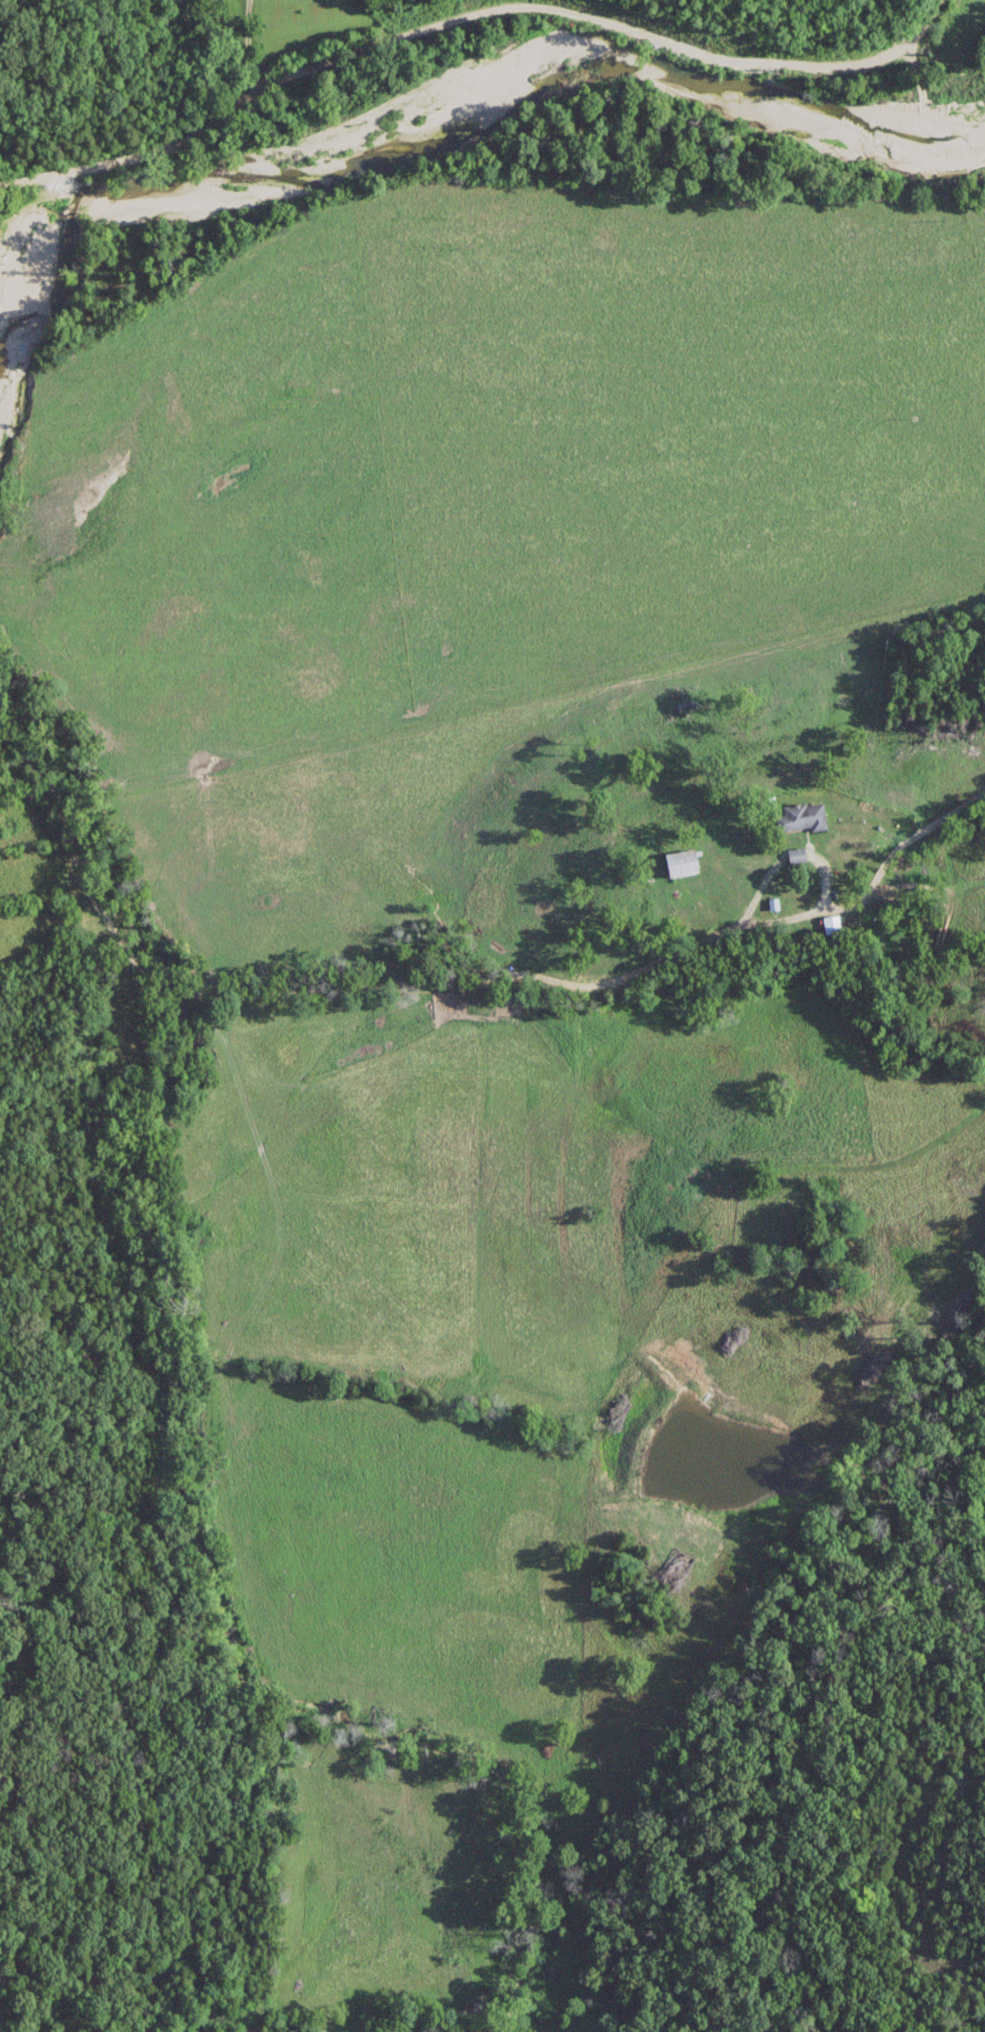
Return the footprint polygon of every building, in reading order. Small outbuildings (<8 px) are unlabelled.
[(825,801),(776,807),(779,832),(828,826),(825,801)] [(806,861),(806,847),(789,848),(790,862),(806,861)] [(702,873),(702,850),(674,850),(674,873),(702,873)] [(826,934),(841,931),(838,914),(823,916),(826,934)]
